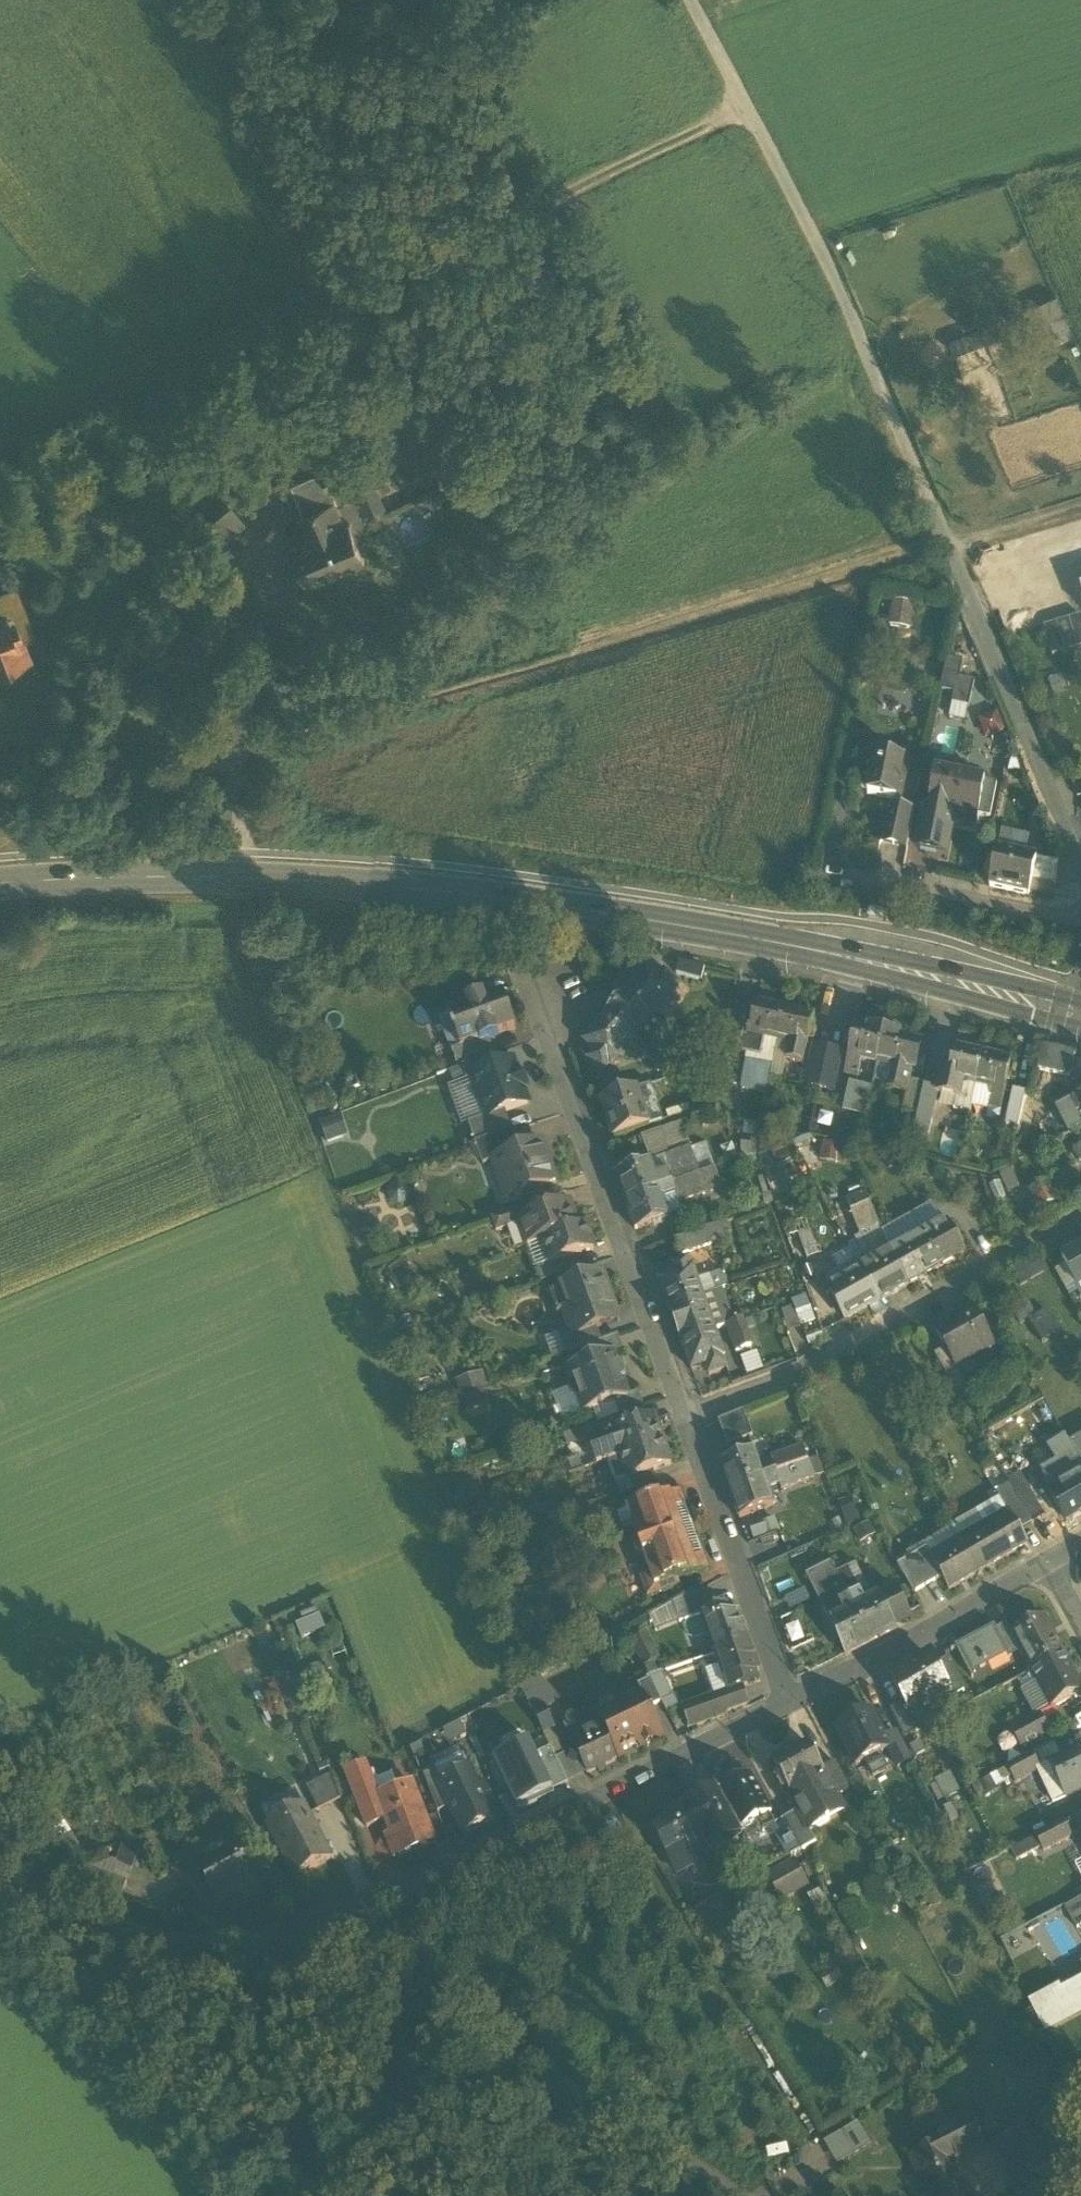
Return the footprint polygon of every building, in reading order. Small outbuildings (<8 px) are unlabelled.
[(354,438),(359,448),(371,442),(366,432),(354,438)] [(359,448),(353,451),(360,467),(362,472),(389,459),(379,440),(378,440),(377,439),(371,442),(359,448)] [(329,482),(360,467),(353,451),(321,467),(329,482)] [(292,480),(304,509),(329,499),(329,500),(336,498),(329,482),(321,467),(292,480)] [(356,485),(366,509),(386,501),(376,477),(356,485)] [(291,542),(305,576),(341,562),(342,566),(365,557),(350,518),(339,523),(329,500),(329,499),(304,509),(301,511),(311,534),(291,542)] [(13,586),(27,623),(19,626),(22,635),(34,631),(15,581),(0,586),(0,591),(13,586)] [(12,609),(19,626),(27,623),(13,586),(0,591),(0,614),(12,609)] [(914,604),(893,601),(888,626),(910,630),(914,604)] [(19,626),(12,609),(0,614),(0,666),(30,655),(22,635),(19,626)] [(1052,654),(1080,646),(1080,614),(1044,625),(1052,654)] [(941,689),(955,692),(958,678),(962,661),(948,658),(941,689)] [(974,681),(958,678),(955,692),(953,703),(969,707),(974,681)] [(969,707),(953,703),(949,719),(965,722),(969,707)] [(997,713),(977,721),(985,740),(1006,732),(997,713)] [(869,795),(897,800),(905,761),(867,753),(861,781),(872,783),(869,795)] [(977,821),(978,816),(985,783),(935,773),(924,829),(920,850),(936,853),(944,815),(956,817),(977,821)] [(998,785),(985,783),(978,816),(991,818),(998,785)] [(880,842),(907,848),(912,826),(915,810),(894,806),(893,814),(886,813),(880,842)] [(948,856),(956,817),(944,815),(936,853),(948,856)] [(907,848),(920,850),(924,829),(912,826),(907,848)] [(998,849),(1026,855),(1030,838),(1002,832),(998,849)] [(990,888),(1029,896),(1030,892),(1033,879),(1037,858),(1026,855),(998,849),(990,888)] [(1054,884),(1058,884),(1061,863),(1037,858),(1033,879),(1054,884)] [(1033,879),(1030,892),(1051,896),(1054,884),(1033,879)] [(677,976),(702,982),(705,970),(680,964),(677,976)] [(648,972),(628,995),(654,1019),(674,995),(673,994),(680,987),(665,974),(658,982),(648,972)] [(631,1044),(654,1019),(628,995),(627,994),(626,994),(604,1020),(631,1044)] [(455,1036),(460,1050),(489,1040),(516,1031),(504,998),(487,1004),(484,998),(465,1004),(468,1011),(448,1018),(449,1019),(443,1021),(449,1036),(453,1034),(454,1037),(455,1036)] [(749,1016),(746,1027),(752,1028),(747,1053),(759,1056),(762,1041),(778,1044),(786,1011),(758,1005),(755,1017),(749,1016)] [(814,1017),(786,1011),(778,1044),(790,1047),(793,1048),(790,1063),(803,1066),(808,1041),(814,1042),(817,1032),(811,1030),(814,1017)] [(611,1067),(631,1044),(604,1020),(603,1021),(604,1022),(585,1043),(595,1053),(589,1061),(604,1074),(610,1066),(611,1067)] [(773,1066),(778,1044),(762,1041),(759,1056),(747,1053),(752,1028),(746,1027),(739,1060),(748,1062),(773,1066)] [(862,1063),(877,1066),(884,1033),(855,1027),(853,1038),(847,1037),(845,1048),(850,1049),(844,1076),(858,1078),(862,1063)] [(877,1066),(893,1070),(889,1087),(889,1090),(906,1094),(909,1082),(910,1082),(912,1073),(905,1072),(906,1068),(911,1044),(912,1039),(884,1033),(877,1066)] [(458,1069),(462,1068),(495,1056),(489,1040),(460,1050),(452,1054),(458,1069)] [(911,1044),(906,1068),(916,1070),(921,1046),(911,1044)] [(807,1086),(820,1089),(828,1051),(816,1048),(807,1086)] [(1038,1072),(1070,1079),(1075,1056),(1043,1048),(1038,1072)] [(945,1097),(957,1100),(961,1085),(976,1088),(983,1055),(955,1049),(951,1067),(945,1097)] [(841,1053),(828,1051),(820,1089),(833,1092),(841,1053)] [(983,1055),(976,1088),(991,1092),(988,1107),(1001,1109),(1011,1061),(983,1055)] [(496,1056),(495,1056),(462,1068),(467,1082),(473,1080),(472,1078),(501,1068),(496,1056)] [(775,1059),(773,1066),(772,1073),(781,1075),(784,1061),(775,1059)] [(768,1090),(772,1073),(773,1066),(748,1062),(743,1089),(755,1091),(755,1088),(768,1090)] [(486,1118),(487,1119),(506,1113),(528,1105),(523,1091),(526,1090),(521,1076),(518,1077),(513,1064),(501,1068),(472,1078),(473,1080),(486,1118)] [(934,1095),(945,1097),(951,1067),(940,1065),(934,1095)] [(873,1083),(889,1087),(893,1070),(877,1066),(873,1083)] [(462,1126),(468,1125),(486,1118),(473,1080),(467,1082),(448,1089),(462,1126)] [(902,1114),(917,1117),(923,1092),(924,1085),(910,1082),(909,1082),(906,1094),(902,1114)] [(847,1097),(868,1102),(871,1089),(849,1084),(847,1097)] [(972,1103),(976,1088),(961,1085),(957,1100),(972,1103)] [(987,1111),(988,1107),(991,1092),(976,1088),(972,1103),(971,1108),(987,1111)] [(602,1102),(615,1139),(650,1127),(636,1089),(602,1102)] [(1005,1124),(1018,1127),(1026,1093),(1013,1090),(1005,1124)] [(934,1095),(923,1092),(917,1117),(914,1132),(925,1135),(934,1095)] [(1065,1105),(1071,1116),(1080,1112),(1080,1097),(1065,1105)] [(1080,1129),(1080,1112),(1071,1116),(1065,1105),(1058,1108),(1071,1134),(1080,1129)] [(328,1140),(347,1134),(340,1113),(321,1120),(328,1140)] [(468,1125),(475,1145),(512,1131),(506,1113),(487,1119),(486,1118),(468,1125)] [(663,1130),(666,1139),(675,1136),(672,1127),(663,1130)] [(519,1152),(512,1131),(475,1145),(483,1166),(494,1162),(494,1161),(519,1152)] [(997,1160),(1008,1163),(1014,1137),(1002,1135),(997,1160)] [(665,1143),(668,1155),(686,1150),(683,1139),(665,1143)] [(845,1146),(822,1143),(819,1162),(843,1164),(845,1146)] [(510,1183),(515,1198),(556,1183),(542,1144),(519,1152),(494,1161),(494,1162),(500,1179),(510,1183)] [(742,1147),(745,1158),(756,1156),(757,1145),(742,1147)] [(715,1171),(698,1177),(690,1154),(665,1161),(669,1175),(673,1185),(696,1178),(701,1191),(719,1184),(715,1171)] [(664,1158),(651,1162),(657,1179),(669,1175),(665,1161),(664,1158)] [(640,1161),(632,1164),(634,1168),(615,1175),(625,1203),(672,1186),(673,1185),(669,1175),(657,1179),(651,1162),(642,1166),(640,1161)] [(614,1171),(615,1175),(634,1168),(632,1164),(614,1171)] [(1020,1187),(1009,1168),(998,1174),(1008,1193),(1020,1187)] [(673,1185),(672,1186),(676,1196),(678,1203),(679,1203),(702,1195),(701,1191),(696,1178),(673,1185)] [(507,1200),(515,1198),(510,1183),(500,1179),(507,1200)] [(1034,1188),(1044,1208),(1056,1202),(1046,1182),(1034,1188)] [(664,1200),(676,1196),(672,1186),(625,1203),(635,1230),(670,1217),(670,1216),(664,1200)] [(846,1199),(855,1221),(863,1218),(859,1210),(870,1206),(864,1192),(846,1199)] [(664,1200),(670,1216),(683,1212),(679,1203),(678,1203),(676,1196),(664,1200)] [(492,1220),(496,1233),(520,1225),(519,1223),(539,1216),(535,1204),(492,1220)] [(932,1205),(881,1232),(885,1242),(891,1253),(943,1224),(932,1205)] [(528,1247),(542,1242),(577,1229),(575,1222),(569,1206),(539,1216),(519,1223),(520,1225),(528,1247)] [(855,1221),(861,1235),(878,1228),(870,1206),(859,1210),(863,1218),(855,1221)] [(817,1255),(806,1222),(795,1226),(806,1259),(817,1255)] [(943,1224),(891,1253),(908,1284),(966,1253),(949,1222),(943,1224)] [(709,1232),(715,1249),(733,1242),(727,1225),(709,1232)] [(585,1226),(577,1229),(542,1242),(550,1264),(551,1265),(573,1257),(594,1250),(585,1226)] [(862,1269),(891,1253),(885,1242),(881,1232),(880,1227),(878,1228),(861,1235),(854,1237),(862,1251),(855,1255),(857,1259),(862,1269)] [(674,1241),(680,1256),(705,1246),(700,1232),(674,1241)] [(1062,1259),(1065,1265),(1079,1288),(1080,1287),(1080,1248),(1062,1259)] [(891,1253),(862,1269),(879,1300),(908,1284),(891,1253)] [(541,1283),(566,1274),(578,1270),(573,1257),(551,1265),(550,1264),(536,1269),(541,1283)] [(703,1297),(698,1283),(693,1268),(692,1269),(688,1259),(669,1266),(673,1275),(659,1280),(669,1308),(668,1309),(669,1310),(703,1297)] [(862,1269),(857,1259),(824,1277),(830,1286),(862,1269)] [(1047,1276),(1039,1261),(1013,1275),(1022,1290),(1047,1276)] [(592,1264),(578,1270),(566,1274),(570,1286),(597,1277),(592,1264)] [(1079,1288),(1065,1265),(1054,1271),(1067,1295),(1079,1288)] [(844,1319),(879,1300),(862,1269),(830,1286),(827,1288),(844,1319)] [(571,1332),(573,1338),(597,1330),(620,1321),(603,1274),(597,1277),(570,1286),(563,1289),(570,1308),(564,1311),(564,1312),(571,1332)] [(723,1274),(698,1283),(703,1297),(727,1288),(723,1274)] [(558,1314),(564,1312),(564,1311),(570,1308),(563,1289),(551,1293),(558,1314)] [(703,1297),(715,1329),(735,1322),(723,1290),(703,1297)] [(1008,1306),(1016,1301),(1011,1292),(998,1299),(1003,1308),(1008,1306)] [(1029,1322),(1037,1318),(1025,1296),(1016,1301),(1008,1306),(1020,1327),(1029,1322)] [(669,1310),(680,1342),(715,1329),(703,1297),(669,1310)] [(946,1348),(955,1364),(977,1352),(979,1354),(994,1346),(973,1309),(935,1329),(946,1348)] [(1061,1337),(1047,1312),(1037,1318),(1029,1322),(1043,1347),(1061,1337)] [(726,1326),(736,1354),(752,1348),(742,1321),(726,1326)] [(725,1358),(715,1329),(680,1342),(681,1343),(681,1342),(691,1370),(705,1365),(709,1375),(727,1369),(724,1359),(725,1358)] [(567,1355),(581,1349),(601,1342),(597,1330),(573,1338),(571,1332),(560,1336),(567,1355)] [(618,1336),(601,1342),(581,1349),(586,1363),(614,1352),(615,1354),(623,1351),(618,1336)] [(957,1394),(960,1400),(971,1393),(955,1364),(946,1348),(934,1355),(937,1361),(957,1394)] [(575,1399),(576,1400),(583,1404),(587,1413),(614,1403),(631,1397),(630,1396),(624,1380),(626,1377),(623,1369),(620,1367),(615,1354),(614,1352),(586,1363),(565,1370),(571,1386),(571,1387),(569,1391),(572,1398),(576,1399),(575,1399)] [(926,1367),(933,1378),(946,1401),(957,1394),(937,1361),(926,1367)] [(454,1380),(465,1412),(491,1403),(480,1371),(454,1380)] [(614,1403),(619,1417),(644,1408),(638,1393),(630,1396),(631,1397),(614,1403)] [(582,1415),(587,1413),(583,1404),(576,1400),(582,1415)] [(718,1422),(728,1447),(752,1437),(743,1412),(718,1422)] [(616,1432),(611,1433),(620,1457),(663,1441),(654,1418),(616,1432)] [(575,1433),(579,1445),(589,1441),(611,1433),(616,1432),(612,1419),(575,1433)] [(608,1461),(620,1457),(611,1433),(589,1441),(597,1465),(608,1461)] [(1069,1479),(1072,1484),(1080,1479),(1080,1463),(1070,1443),(1066,1436),(1050,1445),(1059,1461),(1069,1479)] [(1070,1443),(1080,1463),(1080,1437),(1070,1443)] [(663,1441),(620,1457),(628,1480),(629,1480),(653,1471),(671,1465),(663,1441)] [(719,1464),(729,1491),(764,1478),(808,1462),(803,1447),(771,1459),(773,1464),(760,1468),(754,1451),(719,1464)] [(616,1485),(628,1480),(620,1457),(608,1461),(616,1485)] [(808,1462),(814,1479),(823,1476),(817,1459),(808,1462)] [(1052,1489),(1056,1487),(1069,1479),(1059,1461),(1041,1471),(1052,1489)] [(808,1462),(764,1478),(768,1489),(780,1484),(782,1490),(814,1479),(808,1462)] [(629,1480),(633,1493),(657,1484),(653,1471),(629,1480)] [(774,1506),(768,1489),(764,1478),(729,1491),(739,1518),(774,1506)] [(1072,1484),(1069,1479),(1056,1487),(1074,1518),(1080,1514),(1080,1479),(1072,1484)] [(1009,1485),(996,1493),(1000,1499),(1007,1512),(1008,1511),(1020,1531),(1032,1524),(1016,1496),(1009,1485)] [(1029,1488),(1016,1496),(1032,1524),(1045,1516),(1029,1488)] [(640,1578),(648,1599),(680,1587),(677,1581),(708,1569),(703,1556),(693,1559),(675,1510),(685,1506),(680,1492),(617,1515),(622,1529),(632,1525),(639,1543),(635,1552),(644,1557),(650,1575),(640,1578)] [(838,1505),(846,1526),(860,1520),(852,1499),(838,1505)] [(951,1529),(958,1540),(1007,1512),(1000,1499),(950,1527),(951,1529)] [(703,1556),(685,1506),(675,1510),(693,1559),(703,1556)] [(1020,1531),(1008,1511),(1007,1512),(958,1540),(958,1541),(977,1573),(1027,1544),(1020,1531)] [(927,1550),(932,1559),(947,1550),(947,1548),(958,1541),(958,1540),(951,1529),(924,1545),(927,1550)] [(977,1573),(958,1541),(947,1548),(947,1550),(932,1559),(930,1560),(941,1578),(948,1590),(977,1573)] [(897,1567),(913,1594),(941,1578),(930,1560),(932,1559),(927,1550),(897,1567)] [(806,1577),(818,1600),(822,1597),(842,1587),(836,1576),(837,1575),(831,1564),(806,1577)] [(843,1587),(848,1599),(858,1594),(846,1570),(837,1575),(836,1576),(842,1587),(843,1587)] [(823,1612),(829,1624),(845,1615),(839,1603),(848,1599),(843,1587),(842,1587),(822,1597),(818,1600),(823,1612)] [(673,1604),(680,1624),(701,1616),(710,1613),(702,1588),(693,1593),(673,1604)] [(785,1600),(790,1612),(811,1603),(805,1590),(785,1600)] [(881,1599),(896,1629),(912,1621),(897,1591),(881,1599)] [(858,1594),(848,1599),(871,1644),(897,1631),(896,1629),(881,1599),(880,1597),(864,1605),(858,1594)] [(871,1644),(848,1599),(839,1603),(845,1615),(829,1624),(833,1633),(829,1635),(832,1642),(837,1640),(845,1656),(871,1644)] [(701,1616),(715,1655),(749,1643),(739,1614),(730,1617),(727,1608),(720,1610),(720,1609),(710,1613),(701,1616)] [(295,1623),(301,1638),(326,1628),(320,1614),(295,1623)] [(1044,1616),(1011,1634),(1010,1634),(1020,1652),(1030,1671),(1063,1653),(1044,1616)] [(1009,1658),(1020,1652),(1010,1634),(1011,1634),(1008,1629),(1003,1620),(1002,1621),(1005,1626),(1007,1630),(998,1634),(996,1630),(995,1628),(956,1648),(968,1670),(978,1664),(980,1668),(989,1664),(987,1660),(1005,1651),(1007,1655),(1009,1658)] [(1005,1626),(996,1630),(998,1634),(1007,1630),(1005,1626)] [(631,1642),(644,1668),(652,1664),(657,1662),(644,1636),(631,1642)] [(759,1672),(749,1643),(715,1655),(728,1693),(729,1693),(741,1689),(747,1687),(743,1677),(759,1672)] [(978,1664),(968,1670),(970,1675),(1007,1655),(1005,1651),(987,1660),(989,1664),(980,1668),(978,1664)] [(1063,1653),(1030,1671),(1037,1685),(1050,1708),(1080,1691),(1080,1686),(1063,1653)] [(930,1658),(891,1681),(903,1702),(912,1716),(913,1716),(949,1695),(951,1694),(934,1666),(930,1658)] [(947,1659),(934,1666),(951,1694),(949,1695),(952,1699),(964,1691),(947,1659)] [(657,1675),(652,1664),(644,1668),(649,1678),(657,1675)] [(662,1686),(657,1675),(649,1678),(655,1690),(662,1686)] [(521,1689),(533,1713),(544,1707),(550,1704),(536,1680),(521,1689)] [(643,1695),(650,1709),(662,1704),(655,1690),(651,1681),(638,1687),(642,1696),(643,1695)] [(1021,1694),(1035,1719),(1040,1716),(1051,1711),(1050,1708),(1037,1685),(1021,1694)] [(683,1709),(690,1728),(723,1717),(722,1714),(747,1705),(741,1689),(729,1693),(728,1693),(683,1709)] [(642,1696),(620,1707),(639,1746),(641,1750),(646,1747),(647,1749),(653,1746),(652,1744),(664,1739),(650,1709),(643,1695),(642,1696)] [(903,1702),(890,1709),(903,1736),(919,1726),(913,1716),(912,1716),(903,1702)] [(555,1729),(544,1707),(533,1713),(543,1734),(554,1729),(555,1729)] [(597,1718),(602,1728),(618,1761),(625,1758),(623,1754),(639,1746),(620,1707),(597,1718)] [(836,1732),(855,1767),(865,1762),(880,1754),(887,1751),(889,1750),(884,1740),(870,1714),(836,1732)] [(576,1724),(581,1735),(587,1732),(589,1735),(602,1728),(595,1715),(576,1724)] [(1011,1732),(1019,1748),(1049,1732),(1040,1716),(1035,1719),(1011,1732)] [(564,1726),(571,1740),(581,1735),(576,1724),(574,1721),(564,1726)] [(461,1723),(444,1731),(450,1744),(467,1737),(461,1723)] [(602,1728),(589,1735),(587,1732),(581,1735),(571,1740),(570,1740),(575,1751),(587,1774),(587,1776),(618,1761),(602,1728)] [(556,1760),(566,1755),(554,1729),(543,1734),(551,1750),(556,1760)] [(887,1751),(897,1769),(911,1762),(896,1734),(884,1740),(889,1750),(887,1751)] [(494,1760),(520,1813),(538,1804),(536,1800),(553,1792),(536,1757),(529,1743),(494,1760)] [(1061,1758),(1053,1743),(1033,1754),(1041,1769),(1049,1765),(1048,1764),(1061,1758)] [(798,1813),(809,1832),(829,1821),(822,1808),(838,1799),(837,1798),(826,1777),(825,1777),(823,1773),(808,1745),(795,1752),(791,1746),(787,1749),(790,1755),(785,1758),(773,1764),(794,1803),(792,1804),(797,1813),(798,1813)] [(781,1751),(785,1758),(790,1755),(787,1749),(781,1751)] [(1064,1798),(1080,1790),(1080,1749),(1061,1758),(1048,1764),(1049,1765),(1056,1781),(1064,1798)] [(551,1750),(536,1757),(553,1792),(568,1785),(568,1784),(556,1760),(551,1750)] [(566,1755),(556,1760),(568,1784),(587,1774),(575,1751),(566,1755)] [(888,1770),(880,1754),(865,1762),(873,1778),(888,1770)] [(1006,1768),(1014,1783),(1037,1771),(1041,1769),(1033,1754),(1006,1768)] [(435,1772),(442,1785),(470,1771),(464,1758),(435,1772)] [(1041,1769),(1037,1771),(1044,1787),(1056,1781),(1049,1765),(1041,1769)] [(367,1828),(386,1821),(377,1799),(379,1798),(373,1783),(366,1766),(345,1774),(367,1828)] [(826,1777),(837,1798),(850,1791),(836,1766),(823,1773),(825,1777),(826,1777)] [(494,1820),(470,1771),(442,1785),(441,1786),(451,1806),(450,1809),(462,1835),(494,1820)] [(424,1777),(438,1814),(450,1809),(451,1806),(441,1786),(442,1785),(435,1772),(424,1777)] [(960,1793),(950,1774),(934,1782),(945,1801),(960,1793)] [(379,1798),(399,1790),(393,1775),(373,1783),(379,1798)] [(1000,1790),(992,1775),(977,1784),(985,1798),(1000,1790)] [(306,1789),(319,1813),(342,1801),(332,1776),(306,1789)] [(750,1777),(720,1794),(730,1812),(741,1831),(741,1832),(771,1815),(750,1777)] [(1052,1803),(1064,1798),(1056,1781),(1044,1787),(1052,1803)] [(399,1790),(379,1798),(377,1799),(386,1821),(388,1827),(399,1856),(434,1842),(426,1820),(413,1785),(399,1790)] [(685,1808),(687,1812),(689,1811),(699,1830),(730,1812),(720,1794),(718,1790),(685,1808)] [(538,1804),(555,1796),(553,1792),(536,1800),(538,1804)] [(262,1812),(296,1877),(331,1859),(297,1794),(262,1812)] [(845,1813),(838,1799),(822,1808),(829,1821),(845,1813)] [(710,1848),(699,1830),(689,1811),(687,1812),(652,1832),(673,1869),(675,1868),(671,1861),(704,1842),(708,1849),(710,1848)] [(699,1830),(710,1848),(741,1831),(730,1812),(699,1830)] [(797,1813),(785,1820),(802,1852),(816,1844),(809,1832),(798,1813),(797,1813)] [(434,1842),(436,1849),(449,1844),(438,1816),(426,1820),(434,1842)] [(791,1857),(802,1852),(785,1820),(774,1827),(791,1857)] [(1042,1849),(1043,1852),(1073,1836),(1065,1821),(1035,1837),(1042,1849)] [(394,1857),(399,1856),(388,1827),(383,1828),(394,1857)] [(710,1848),(708,1849),(711,1855),(744,1837),(741,1832),(741,1831),(710,1848)] [(1042,1849),(1035,1837),(1011,1850),(1017,1862),(1042,1849)] [(671,1861),(675,1868),(708,1849),(704,1842),(671,1861)] [(199,1869),(216,1902),(237,1891),(239,1895),(256,1886),(237,1849),(199,1869)] [(810,1887),(794,1860),(765,1876),(781,1904),(810,1887)] [(91,1887),(124,1898),(134,1872),(115,1865),(90,1872),(91,1887)] [(237,1891),(216,1902),(219,1906),(239,1895),(237,1891)] [(1080,1926),(1080,1898),(1064,1907),(1076,1929),(1080,1926)] [(1064,1988),(1080,2022),(1080,1979),(1064,1988)] [(1048,2041),(1080,2022),(1064,1988),(1032,2008),(1048,2041)] [(1063,2126),(1052,2103),(1031,2114),(1042,2136),(1063,2126)] [(937,2135),(942,2145),(952,2165),(984,2149),(969,2119),(937,2135)] [(871,2145),(858,2123),(842,2133),(856,2155),(871,2145)] [(1025,2131),(1021,2133),(1027,2146),(1040,2172),(1044,2169),(1025,2131)] [(856,2155),(842,2133),(824,2145),(838,2166),(856,2155)] [(992,2147),(998,2160),(1027,2146),(1021,2133),(992,2147)] [(960,2180),(952,2165),(942,2145),(913,2160),(931,2194),(960,2180)] [(960,2180),(931,2194),(932,2195),(968,2195),(960,2180)]
